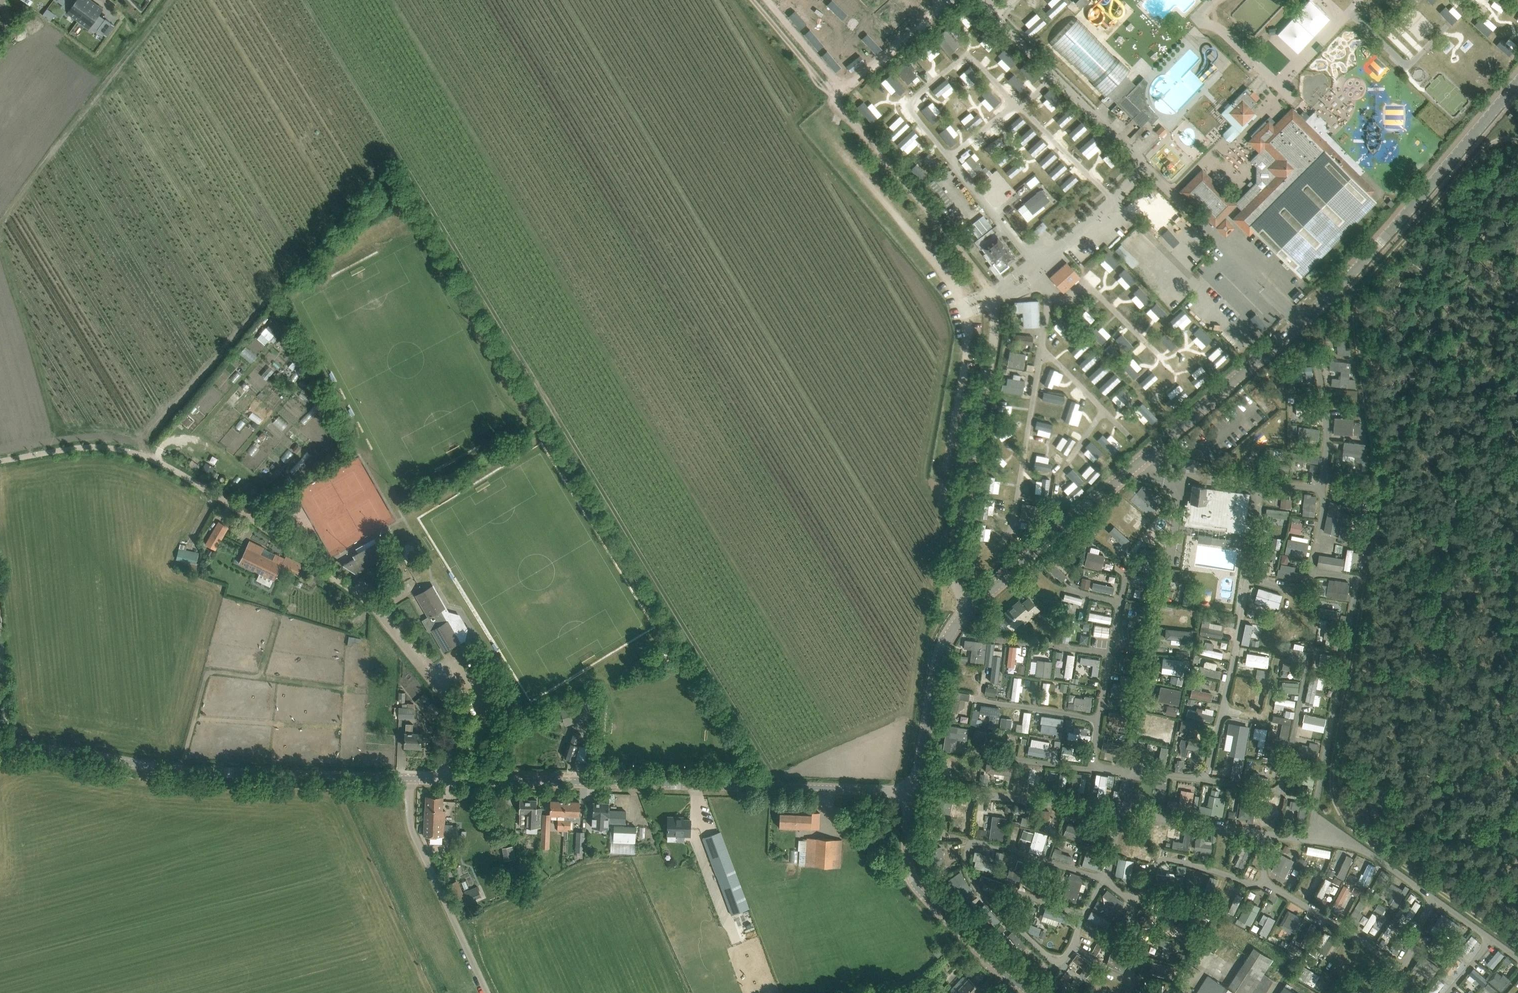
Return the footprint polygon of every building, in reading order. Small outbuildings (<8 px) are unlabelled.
[(92,1),(90,0),(77,0),(75,3),(71,0),(57,0),(57,1),(63,5),(66,2),(72,7),(68,12),(78,20),(92,1)] [(785,11),(791,5),(788,2),(786,0),(775,0),(785,11)] [(827,5),(842,20),(848,14),(847,14),(836,3),(833,0),(832,0),(827,5)] [(879,1),(889,11),(890,12),(896,6),(890,0),(878,0),(879,1)] [(1046,12),(1051,18),(1067,4),(1064,0),(1060,0),(1052,7),(1046,12)] [(1076,3),(1081,9),(1089,1),(1088,0),(1078,0),(1076,3)] [(1494,1),(1505,8),(1509,11),(1513,4),(1508,0),(1495,0),(1494,1)] [(96,18),(102,9),(92,1),(78,20),(89,28),(93,22),(100,27),(97,30),(104,35),(112,23),(105,19),(102,23),(96,18)] [(1446,6),(1440,12),(1452,25),(1458,19),(1449,10),(1446,6)] [(968,7),(962,13),(972,24),(976,29),(982,23),(968,7)] [(795,11),(789,16),(801,30),(807,24),(804,21),(796,12),(795,11)] [(901,11),(895,17),(898,19),(906,28),(907,28),(912,23),(901,11)] [(1029,28),(1025,31),(1030,37),(1046,23),(1041,17),(1041,18),(1029,28)] [(852,18),(846,23),(858,35),(863,29),(861,27),(852,18)] [(1480,19),(1475,25),(1488,36),(1493,30),(1484,22),(1480,19)] [(810,29),(804,34),(818,51),(824,46),(823,45),(814,33),(810,29)] [(935,40),(949,56),(961,47),(947,30),(935,40)] [(987,30),(981,36),(984,39),(993,48),(999,42),(987,30)] [(867,34),(862,39),(876,55),(882,49),(881,49),(871,37),(867,34)] [(1502,39),(1497,45),(1510,57),(1515,51),(1506,43),(1502,39)] [(931,42),(918,54),(923,60),(927,57),(936,49),(936,48),(931,42)] [(1004,49),(998,56),(1002,59),(1010,67),(1011,68),(1017,62),(1004,49)] [(827,51),(821,56),(835,72),(841,67),(831,55),(827,51)] [(902,59),(893,66),(896,69),(896,70),(909,85),(918,77),(913,71),(916,69),(915,68),(912,64),(909,67),(908,66),(905,62),(902,59)] [(855,64),(845,73),(850,79),(860,70),(855,64)] [(1026,64),(1020,69),(1029,79),(1035,73),(1026,64)] [(970,67),(964,72),(975,83),(979,88),(985,82),(970,67)] [(892,74),(886,79),(896,91),(900,95),(906,90),(892,74)] [(1014,74),(1008,80),(1018,89),(1023,84),(1014,74)] [(1125,75),(1107,94),(1110,96),(1117,103),(1125,95),(1126,96),(1136,86),(1125,75)] [(1125,95),(1117,103),(1133,119),(1144,107),(1152,116),(1147,121),(1151,124),(1158,117),(1152,111),(1150,108),(1148,105),(1147,102),(1146,99),(1145,96),(1145,92),(1145,89),(1146,85),(1147,82),(1143,78),(1136,86),(1126,96),(1125,95)] [(946,79),(933,90),(938,97),(942,94),(951,86),(952,86),(946,79)] [(1247,87),(1245,90),(1230,104),(1234,108),(1230,113),(1242,125),(1255,113),(1251,109),(1257,103),(1250,95),(1252,92),(1247,87)] [(988,89),(982,95),(985,98),(994,107),(1000,102),(988,89)] [(1050,90),(1044,96),(1047,99),(1056,108),(1062,102),(1050,90)] [(864,102),(858,107),(871,123),(878,118),(868,106),(864,102)] [(928,105),(921,110),(932,124),(939,119),(936,115),(928,106),(928,105)] [(1144,107),(1133,119),(1141,127),(1147,121),(1152,116),(1144,107)] [(1254,230),(1300,277),(1376,201),(1370,195),(1374,190),(1292,108),(1274,126),(1269,121),(1267,123),(1265,121),(1253,132),(1254,132),(1251,135),(1253,137),(1249,141),(1259,152),(1250,161),(1255,166),(1256,167),(1256,182),(1250,189),(1257,195),(1233,219),(1249,235),(1254,230)] [(1069,109),(1060,118),(1065,124),(1075,115),(1069,109)] [(964,124),(964,125),(970,131),(983,120),(978,114),(974,117),(964,124)] [(1021,116),(1011,125),(1016,131),(1026,122),(1021,116)] [(893,130),(888,135),(894,141),(910,126),(904,120),(893,130)] [(1081,123),(1072,131),(1077,138),(1087,129),(1081,123)] [(1031,127),(1021,136),(1026,142),(1036,133),(1031,127)] [(946,128),(939,133),(950,147),(957,141),(954,138),(946,128)] [(913,130),(898,145),(903,150),(904,149),(915,139),(918,135),(913,130)] [(1095,135),(1079,149),(1084,155),(1085,155),(1096,145),(1101,141),(1095,135)] [(1041,138),(1031,147),(1037,153),(1046,144),(1041,138)] [(995,140),(985,148),(990,155),(1001,146),(995,140)] [(1113,149),(1107,155),(1115,164),(1119,167),(1125,162),(1113,149)] [(1006,151),(996,160),(1001,166),(1011,157),(1006,151)] [(1052,151),(1042,160),(1047,166),(1057,157),(1052,151)] [(932,156),(926,161),(934,171),(941,165),(932,156)] [(978,175),(982,179),(987,174),(972,156),(962,165),(973,178),(978,175)] [(1062,162),(1052,171),(1057,177),(1067,168),(1062,162)] [(1016,163),(1006,172),(1011,178),(1022,170),(1016,163)] [(919,167),(913,172),(922,183),(928,177),(919,167)] [(1073,174),(1063,183),(1068,189),(1078,180),(1073,174)] [(1200,179),(1196,175),(1180,191),(1215,226),(1237,204),(1208,175),(1205,179),(1200,179)] [(996,276),(1000,273),(1009,266),(1008,264),(1015,258),(998,236),(988,244),(982,237),(975,242),(981,250),(984,248),(987,252),(984,255),(992,265),(989,267),(996,276)] [(1107,252),(1102,258),(1104,260),(1113,268),(1113,269),(1119,263),(1107,252)] [(1080,277),(1067,263),(1050,278),(1063,292),(1080,277)] [(1124,269),(1119,274),(1121,277),(1130,285),(1130,286),(1136,280),(1124,269)] [(1139,288),(1133,293),(1135,295),(1144,304),(1144,305),(1150,299),(1139,288)] [(1015,302),(1016,313),(1023,312),(1024,327),(1040,326),(1039,301),(1015,302)] [(1156,303),(1151,309),(1159,317),(1162,320),(1168,314),(1156,303)] [(1182,310),(1169,322),(1175,328),(1178,325),(1188,317),(1188,316),(1182,310)] [(1079,312),(1074,318),(1085,329),(1091,323),(1082,315),(1079,312)] [(1060,315),(1054,320),(1057,323),(1068,334),(1069,335),(1075,330),(1060,315)] [(1199,327),(1193,333),(1197,337),(1205,345),(1206,345),(1212,339),(1199,327)] [(1096,328),(1090,334),(1101,345),(1107,339),(1098,331),(1096,328)] [(262,333),(269,339),(270,339),(273,336),(273,335),(266,329),(262,333)] [(1343,333),(1325,333),(1325,342),(1334,342),(1334,345),(1337,345),(1337,355),(1350,355),(1350,350),(1344,350),(1343,333)] [(1165,334),(1159,339),(1168,348),(1173,342),(1165,334)] [(1012,343),(1032,345),(1033,337),(1013,335),(1012,343)] [(1124,336),(1118,342),(1127,352),(1133,346),(1124,336)] [(1083,341),(1074,349),(1080,355),(1089,346),(1083,341)] [(296,351),(288,345),(286,347),(293,354),(296,351)] [(1113,347),(1107,352),(1115,362),(1121,356),(1113,347)] [(1212,361),(1208,364),(1214,370),(1230,355),(1224,349),(1223,350),(1212,361)] [(1095,350),(1082,362),(1088,368),(1101,356),(1095,350)] [(1008,369),(1024,371),(1027,356),(1010,353),(1008,369)] [(1331,386),(1350,388),(1355,388),(1356,380),(1349,379),(1351,362),(1338,360),(1338,362),(1331,361),(1330,369),(1341,371),(1340,379),(1332,378),(1331,386)] [(1129,362),(1123,367),(1134,379),(1139,374),(1137,371),(1129,362)] [(1105,363),(1091,375),(1097,381),(1110,369),(1105,363)] [(1312,366),(1291,368),(1292,376),(1302,375),(1305,374),(1306,382),(1313,381),(1312,366)] [(1050,369),(1044,385),(1052,388),(1054,384),(1058,372),(1050,369)] [(1195,378),(1191,381),(1197,388),(1210,376),(1205,370),(1195,378)] [(1003,384),(1002,391),(1023,395),(1025,381),(1020,380),(1021,376),(1014,374),(1013,379),(1008,378),(1007,385),(1003,384)] [(1115,374),(1102,386),(1107,392),(1120,380),(1115,374)] [(1149,375),(1140,383),(1146,389),(1155,381),(1149,375)] [(1122,389),(1116,395),(1125,404),(1128,407),(1134,401),(1122,389)] [(1171,399),(1166,403),(1171,409),(1188,395),(1183,389),(1171,399)] [(1335,400),(1335,403),(1337,404),(1339,404),(1340,403),(1356,404),(1357,391),(1338,389),(1337,399),(1335,400)] [(1044,392),(1042,400),(1043,400),(1058,403),(1063,404),(1065,397),(1044,392)] [(999,401),(997,416),(1005,417),(1006,405),(1007,402),(999,401)] [(1318,401),(1296,401),(1296,415),(1312,415),(1312,414),(1313,414),(1313,417),(1318,417),(1318,401)] [(1143,403),(1137,409),(1148,420),(1152,424),(1158,418),(1143,403)] [(1335,418),(1334,434),(1352,435),(1353,419),(1335,418)] [(1037,421),(1035,428),(1038,429),(1050,432),(1051,432),(1053,425),(1037,421)] [(1355,422),(1354,434),(1362,435),(1362,429),(1360,429),(1361,423),(1355,422)] [(1006,423),(992,431),(996,438),(999,436),(1010,430),(1006,423)] [(1299,427),(1297,437),(1318,440),(1319,430),(1299,427)] [(1103,434),(1097,440),(1113,455),(1118,449),(1107,438),(1103,434)] [(1061,450),(1060,450),(1067,455),(1076,441),(1069,437),(1067,440),(1061,450)] [(1091,441),(1085,447),(1088,449),(1097,458),(1102,452),(1091,441)] [(1344,448),(1343,455),(1344,455),(1355,456),(1354,461),(1362,462),(1362,470),(1367,471),(1367,463),(1367,457),(1365,457),(1365,456),(1364,456),(1365,445),(1349,442),(1348,448),(1344,448)] [(1294,453),(1293,460),(1317,463),(1318,455),(1294,453)] [(994,457),(989,463),(1000,474),(1006,469),(1003,466),(995,458),(994,457)] [(1178,471),(1185,472),(1186,468),(1193,469),(1195,460),(1186,459),(1185,463),(1178,462),(1177,469),(1178,471)] [(1035,460),(1034,468),(1050,471),(1051,463),(1048,463),(1036,460),(1035,460)] [(1260,462),(1259,468),(1263,469),(1262,476),(1284,478),(1285,471),(1288,471),(1289,465),(1260,462)] [(202,469),(211,474),(214,467),(206,463),(202,469)] [(1086,478),(1085,478),(1091,484),(1102,471),(1096,466),(1094,469),(1086,478)] [(1072,469),(1067,474),(1077,486),(1083,481),(1072,469)] [(987,476),(985,492),(993,493),(993,492),(994,480),(995,477),(987,476)] [(1040,494),(1048,495),(1050,479),(1042,478),(1042,482),(1040,494)] [(230,485),(246,495),(249,490),(233,480),(230,485)] [(1358,480),(1357,487),(1365,488),(1365,480),(1358,480)] [(1068,494),(1066,496),(1071,502),(1084,491),(1079,485),(1077,486),(1068,494)] [(1143,485),(1137,493),(1138,492),(1144,498),(1143,499),(1156,510),(1163,502),(1143,485)] [(1193,486),(1191,501),(1207,504),(1209,489),(1193,486)] [(1207,504),(1191,501),(1190,505),(1185,504),(1183,521),(1188,521),(1188,522),(1227,527),(1226,531),(1252,534),(1254,520),(1246,519),(1250,494),(1209,489),(1207,504)] [(1339,492),(1338,499),(1346,500),(1345,506),(1361,509),(1363,496),(1339,492)] [(1303,515),(1314,517),(1316,498),(1306,496),(1303,515)] [(981,497),(979,518),(987,519),(987,514),(989,499),(989,497),(981,497)] [(1050,527),(1063,516),(1050,503),(1020,499),(1017,519),(1016,521),(1015,525),(1014,529),(1012,533),(1010,536),(1008,540),(1003,550),(1011,560),(1050,527)] [(1281,500),(1280,508),(1290,509),(1291,501),(1281,500)] [(1324,532),(1337,535),(1344,502),(1331,500),(1324,532)] [(1266,511),(1266,514),(1266,517),(1287,519),(1288,511),(1267,509),(1266,511)] [(1343,516),(1338,538),(1345,540),(1350,518),(1343,516)] [(1292,522),(1290,532),(1297,533),(1299,523),(1298,523),(1299,518),(1293,517),(1292,522)] [(219,522),(206,544),(213,548),(226,526),(219,522)] [(978,524),(976,539),(983,540),(985,528),(986,525),(978,524)] [(1115,527),(1109,533),(1125,547),(1130,541),(1115,527)] [(1200,535),(1199,542),(1211,543),(1211,544),(1230,547),(1231,540),(1212,537),(1200,535)] [(1087,537),(1081,544),(1085,547),(1087,545),(1091,541),(1087,537)] [(1288,539),(1285,553),(1305,557),(1308,543),(1296,540),(1296,537),(1292,537),(1292,540),(1288,539)] [(1273,538),(1272,545),(1279,546),(1280,544),(1283,545),(1284,540),(1273,538)] [(248,543),(239,563),(260,573),(275,580),(282,565),(285,559),(276,554),(273,560),(260,554),(263,548),(249,541),(248,543)] [(378,562),(377,544),(377,542),(376,542),(376,544),(359,554),(360,556),(355,558),(353,555),(355,558),(343,565),(356,575),(357,574),(356,574),(378,561),(378,562)] [(1067,545),(1065,552),(1071,554),(1073,547),(1067,545)] [(1262,546),(1258,571),(1264,572),(1266,560),(1273,561),(1274,558),(1277,559),(1277,556),(1274,556),(1275,552),(1268,551),(1269,547),(1262,546)] [(1088,552),(1085,566),(1100,570),(1104,556),(1098,554),(1099,549),(1091,547),(1090,552),(1088,552)] [(199,554),(186,551),(179,549),(176,559),(196,563),(199,554)] [(1141,549),(1139,556),(1159,560),(1160,553),(1141,549)] [(1347,549),(1344,569),(1350,570),(1351,561),(1353,552),(1353,550),(1347,549)] [(1317,567),(1327,569),(1342,571),(1344,560),(1319,555),(1317,567)] [(1051,561),(1046,566),(1061,581),(1066,576),(1051,561)] [(1303,574),(1293,572),(1294,567),(1287,566),(1281,564),(1280,564),(1277,576),(1302,581),(1303,574)] [(1134,575),(1133,581),(1153,585),(1155,579),(1134,575)] [(1083,579),(1080,587),(1088,589),(1090,581),(1083,579)] [(1326,596),(1326,597),(1348,600),(1349,594),(1347,594),(1349,583),(1335,580),(1334,586),(1328,585),(1326,596)] [(1094,583),(1092,590),(1112,594),(1114,587),(1094,583)] [(1186,584),(1182,605),(1190,606),(1193,585),(1186,584)] [(429,633),(432,631),(444,651),(460,642),(463,640),(460,633),(461,629),(456,620),(445,617),(441,610),(445,608),(433,586),(416,596),(428,617),(422,620),(429,633)] [(1259,588),(1255,602),(1277,608),(1281,595),(1259,588)] [(1065,594),(1063,600),(1073,602),(1073,605),(1077,607),(1078,604),(1081,604),(1082,599),(1065,594)] [(1039,610),(1035,606),(1029,598),(1022,604),(1019,600),(1001,616),(1002,618),(1001,619),(999,622),(1000,626),(1003,630),(1006,630),(1009,629),(1011,628),(1012,630),(1028,616),(1030,618),(1039,610)] [(1126,602),(1124,608),(1129,609),(1140,612),(1139,618),(1148,619),(1150,607),(1126,602)] [(1320,608),(1318,615),(1339,619),(1340,612),(1320,608)] [(1089,612),(1088,620),(1110,624),(1111,616),(1089,612)] [(1201,627),(1200,634),(1221,637),(1222,630),(1209,628),(1211,616),(1204,614),(1202,627),(1201,627)] [(1227,617),(1226,624),(1234,626),(1235,618),(1227,617)] [(1065,620),(1061,641),(1068,642),(1070,632),(1071,627),(1072,621),(1065,620)] [(1245,624),(1241,643),(1249,644),(1252,626),(1245,624)] [(1165,634),(1165,638),(1166,639),(1169,639),(1170,638),(1171,638),(1181,640),(1181,645),(1181,648),(1189,649),(1191,632),(1167,630),(1166,634),(1165,634)] [(1325,630),(1324,638),(1332,640),(1330,648),(1337,650),(1341,634),(1325,630)] [(965,640),(964,648),(972,649),(976,650),(976,655),(971,655),(970,661),(983,663),(985,642),(965,640)] [(987,643),(984,665),(992,666),(990,681),(998,682),(1001,656),(993,655),(994,650),(995,644),(987,643)] [(1201,648),(1200,654),(1221,659),(1222,653),(1212,650),(1214,644),(1205,643),(1204,648),(1201,648)] [(1291,649),(1288,661),(1304,665),(1306,660),(1305,660),(1307,652),(1302,651),(1303,646),(1295,644),(1294,649),(1291,649)] [(1009,646),(1007,666),(1014,667),(1016,653),(1017,647),(1009,646)] [(1248,653),(1247,660),(1268,663),(1269,657),(1248,653)] [(1321,654),(1319,665),(1326,666),(1326,665),(1334,666),(1335,659),(1336,656),(1321,654)] [(1067,655),(1064,676),(1071,677),(1074,656),(1067,655)] [(1081,657),(1080,663),(1093,665),(1092,674),(1098,675),(1100,660),(1081,657)] [(1163,659),(1162,667),(1171,668),(1176,668),(1175,674),(1182,675),(1184,661),(1163,659)] [(1036,673),(1035,675),(1050,677),(1052,662),(1037,660),(1037,661),(1036,673)] [(1200,666),(1198,673),(1219,678),(1221,671),(1215,670),(1217,664),(1207,661),(1205,662),(1204,667),(1200,666)] [(1283,663),(1282,669),(1296,672),(1295,678),(1301,679),(1303,666),(1297,665),(1297,666),(1283,663)] [(1258,679),(1257,685),(1265,686),(1266,681),(1267,671),(1260,670),(1258,679)] [(1306,700),(1305,703),(1312,705),(1318,677),(1311,675),(1306,700)] [(1190,676),(1189,683),(1196,684),(1198,677),(1190,676)] [(1014,677),(1011,699),(1019,700),(1021,678),(1014,677)] [(1043,682),(1041,702),(1048,703),(1049,692),(1051,683),(1043,682)] [(1282,682),(1281,693),(1287,694),(1287,692),(1297,693),(1298,684),(1282,682)] [(1061,683),(1060,691),(1066,692),(1068,684),(1061,683)] [(1113,683),(1111,695),(1131,699),(1133,687),(1113,683)] [(986,687),(985,695),(992,696),(994,688),(993,688),(993,685),(988,684),(987,687),(986,687)] [(1161,687),(1158,701),(1178,705),(1181,691),(1161,687)] [(1192,689),(1190,696),(1210,701),(1212,694),(1200,691),(1200,688),(1195,687),(1194,690),(1192,689)] [(955,691),(951,712),(957,713),(958,709),(960,699),(965,700),(968,701),(970,694),(966,693),(955,691)] [(426,695),(421,700),(425,705),(430,701),(426,695)] [(1068,702),(1067,708),(1089,711),(1091,697),(1085,697),(1085,699),(1075,698),(1074,703),(1068,702)] [(1275,703),(1274,708),(1283,709),(1283,705),(1294,707),(1295,701),(1276,697),(1275,703)] [(567,713),(570,723),(592,717),(587,701),(561,709),(562,710),(565,709),(567,713)] [(981,705),(980,712),(991,714),(988,727),(997,728),(999,715),(998,715),(999,709),(981,705)] [(1170,707),(1168,714),(1176,716),(1177,708),(1170,707)] [(399,717),(406,718),(413,718),(414,708),(399,708),(399,717)] [(1188,709),(1186,716),(1211,722),(1213,715),(1212,715),(1196,711),(1188,709)] [(1022,724),(1021,732),(1028,733),(1031,713),(1024,712),(1022,724)] [(1109,712),(1108,718),(1109,719),(1108,724),(1112,724),(1113,719),(1120,720),(1119,725),(1129,727),(1130,715),(1119,714),(1109,712)] [(1305,714),(1303,721),(1324,726),(1325,726),(1326,719),(1305,714)] [(1041,717),(1041,722),(1041,723),(1057,726),(1062,726),(1063,719),(1043,716),(1041,717)] [(1273,716),(1272,721),(1282,724),(1279,738),(1287,739),(1291,719),(1273,716)] [(1002,718),(1000,728),(1010,729),(1012,719),(1002,718)] [(1182,720),(1179,731),(1190,733),(1190,731),(1192,732),(1193,729),(1202,731),(1204,724),(1182,720)] [(405,747),(407,747),(421,748),(421,734),(413,733),(413,724),(406,724),(405,747)] [(1230,724),(1227,738),(1232,739),(1230,751),(1238,753),(1238,754),(1244,755),(1244,754),(1243,754),(1248,727),(1230,724)] [(946,731),(943,751),(950,752),(951,749),(952,742),(953,742),(956,740),(957,740),(957,739),(967,740),(969,729),(948,725),(947,732),(946,731)] [(1259,739),(1257,746),(1263,747),(1267,730),(1261,729),(1259,739)] [(572,731),(567,748),(564,757),(575,760),(579,745),(578,745),(581,734),(572,731)] [(975,731),(974,738),(993,741),(994,734),(975,731)] [(1069,732),(1068,739),(1089,742),(1090,735),(1087,735),(1073,733),(1069,732)] [(1002,733),(999,750),(1005,751),(1008,734),(1002,733)] [(1189,741),(1184,756),(1186,757),(1187,756),(1191,758),(1189,763),(1200,766),(1207,744),(1190,739),(1189,741)] [(1103,742),(1102,750),(1122,754),(1123,746),(1103,742)] [(1303,747),(1302,755),(1312,757),(1311,762),(1316,764),(1317,756),(1318,756),(1319,753),(1318,753),(1319,745),(1310,743),(1310,747),(1309,746),(1308,748),(1303,747)] [(1270,757),(1269,762),(1274,763),(1280,765),(1281,760),(1284,745),(1278,744),(1275,758),(1270,757)] [(1029,746),(1027,754),(1047,757),(1049,749),(1048,749),(1030,746),(1029,746)] [(1062,746),(1061,758),(1061,759),(1082,761),(1083,755),(1073,754),(1074,748),(1065,747),(1062,746)] [(1161,747),(1157,767),(1164,768),(1168,749),(1161,747)] [(1235,756),(1232,770),(1241,772),(1244,757),(1243,757),(1235,756)] [(1175,763),(1175,766),(1177,766),(1176,771),(1181,772),(1183,761),(1177,760),(1177,763),(1175,763)] [(987,764),(986,772),(994,773),(1004,774),(1003,779),(1009,779),(1010,775),(1011,766),(987,764)] [(1297,774),(1296,782),(1302,783),(1312,784),(1316,769),(1309,767),(1307,776),(1303,775),(1297,774)] [(1251,775),(1249,781),(1267,785),(1268,779),(1259,776),(1259,773),(1253,772),(1252,775),(1251,775)] [(1074,773),(1070,795),(1078,797),(1081,774),(1074,773)] [(1060,774),(1057,793),(1064,794),(1067,775),(1060,774)] [(1096,774),(1094,786),(1099,787),(1098,792),(1097,795),(1105,797),(1107,785),(1112,785),(1114,776),(1108,775),(1108,776),(1096,774)] [(1303,791),(1302,794),(1310,796),(1312,786),(1308,785),(1307,791),(1303,791)] [(1200,807),(1199,812),(1221,816),(1223,805),(1224,805),(1225,800),(1221,800),(1221,799),(1218,798),(1218,797),(1217,797),(1219,791),(1212,790),(1210,796),(1207,808),(1200,807)] [(1168,801),(1167,807),(1176,809),(1182,810),(1190,811),(1192,800),(1189,799),(1190,792),(1182,791),(1180,804),(1177,804),(1177,802),(1168,801)] [(442,810),(443,797),(426,796),(424,836),(444,837),(444,836),(444,825),(445,810),(442,810)] [(933,798),(931,806),(936,807),(935,811),(950,814),(952,800),(938,797),(938,799),(933,798)] [(520,826),(527,826),(527,827),(540,828),(541,808),(536,808),(537,800),(520,799),(519,813),(520,813),(520,826)] [(1239,800),(1237,817),(1246,819),(1246,821),(1252,822),(1253,814),(1250,813),(1251,806),(1251,801),(1244,800),(1239,800)] [(557,828),(564,828),(565,801),(551,801),(550,815),(558,815),(557,828)] [(565,801),(564,828),(567,828),(570,828),(571,815),(579,816),(579,802),(565,801)] [(1293,801),(1291,809),(1299,810),(1299,812),(1300,812),(1298,821),(1304,822),(1307,804),(1293,801)] [(609,803),(593,802),(592,827),(608,828),(608,822),(625,822),(625,812),(609,811),(609,803)] [(496,807),(500,822),(507,820),(503,805),(496,807)] [(1022,817),(1020,825),(1032,827),(1036,812),(1030,810),(1028,818),(1022,817)] [(1040,810),(1039,817),(1048,819),(1049,812),(1040,810)] [(779,827),(819,829),(820,813),(780,811),(779,827)] [(1089,813),(1086,826),(1091,828),(1089,836),(1101,839),(1104,827),(1108,828),(1109,822),(1093,818),(1094,815),(1089,813)] [(668,817),(668,827),(667,841),(675,842),(675,835),(690,835),(690,820),(677,819),(677,817),(668,817)] [(991,823),(989,838),(1003,840),(1006,818),(998,817),(997,824),(991,823)] [(1068,823),(1064,836),(1081,841),(1085,829),(1068,823)] [(444,825),(444,836),(452,837),(452,825),(444,825)] [(635,827),(614,826),(613,842),(634,843),(635,827)] [(925,827),(924,838),(934,839),(940,839),(941,833),(933,832),(933,828),(925,827)] [(1024,830),(1021,837),(1030,840),(1033,833),(1027,831),(1024,830)] [(721,831),(703,838),(706,847),(731,915),(748,908),(724,841),(721,831)] [(576,847),(583,847),(584,833),(577,832),(576,847)] [(1035,832),(1030,850),(1041,853),(1044,842),(1038,840),(1040,833),(1035,832)] [(1173,841),(1172,847),(1188,850),(1191,834),(1184,833),(1183,842),(1173,841)] [(1196,843),(1195,849),(1201,850),(1201,852),(1210,854),(1211,845),(1203,844),(1204,837),(1197,836),(1196,843)] [(806,851),(806,866),(840,868),(841,850),(842,840),(807,838),(807,841),(806,851)] [(513,846),(502,848),(504,860),(515,858),(513,846)] [(1240,856),(1235,865),(1243,869),(1252,851),(1243,846),(1238,855),(1240,856)] [(1308,846),(1307,853),(1329,858),(1330,851),(1308,846)] [(941,847),(925,850),(930,868),(945,864),(941,847)] [(1054,848),(1052,857),(1070,862),(1071,857),(1060,853),(1061,850),(1054,848)] [(997,851),(995,859),(1003,861),(1004,853),(997,851)] [(975,852),(973,860),(976,860),(974,867),(996,872),(998,865),(987,863),(979,861),(980,855),(981,853),(975,852)] [(1086,852),(1082,866),(1100,871),(1104,857),(1086,852)] [(1280,854),(1272,870),(1285,877),(1293,861),(1280,854)] [(1346,856),(1337,876),(1343,879),(1344,877),(1353,859),(1346,856)] [(1119,859),(1116,875),(1128,877),(1130,866),(1131,866),(1132,861),(1119,859)] [(1010,868),(1008,876),(1012,878),(1012,879),(1019,881),(1025,863),(1018,861),(1015,869),(1010,868)] [(1361,881),(1360,883),(1367,886),(1375,867),(1369,864),(1367,869),(1361,881)] [(1178,866),(1177,874),(1185,875),(1186,867),(1178,866)] [(1329,869),(1326,875),(1332,877),(1335,872),(1329,869)] [(1384,871),(1380,877),(1387,881),(1390,874),(1384,871)] [(938,872),(933,876),(936,881),(941,877),(938,872)] [(949,879),(948,880),(952,886),(964,897),(973,891),(960,872),(955,875),(949,879)] [(1070,873),(1069,877),(1082,881),(1084,877),(1070,873)] [(1169,876),(1167,876),(1157,874),(1155,886),(1181,889),(1182,877),(1175,876),(1174,879),(1169,878),(1169,876)] [(981,875),(979,882),(991,887),(1000,890),(1002,883),(990,879),(981,875)] [(1350,876),(1347,882),(1354,885),(1357,879),(1350,876)] [(1210,877),(1204,895),(1211,897),(1217,880),(1210,877)] [(1068,878),(1062,897),(1076,902),(1079,890),(1083,891),(1085,885),(1082,883),(1068,878)] [(1325,878),(1316,898),(1321,900),(1326,891),(1328,885),(1331,881),(1325,878)] [(1030,882),(1027,888),(1044,895),(1047,889),(1042,887),(1034,884),(1030,882)] [(1392,883),(1389,888),(1395,892),(1397,893),(1391,904),(1393,905),(1391,907),(1395,909),(1396,907),(1397,907),(1403,897),(1404,897),(1410,888),(1405,886),(1403,890),(1392,883)] [(1343,885),(1334,903),(1340,906),(1350,888),(1343,885)] [(477,887),(475,888),(465,892),(469,901),(481,896),(477,887)] [(1107,890),(1103,896),(1114,904),(1112,907),(1116,910),(1118,907),(1119,908),(1124,903),(1107,890)] [(973,892),(968,895),(972,900),(977,897),(973,892)] [(1237,894),(1228,912),(1233,915),(1242,897),(1237,894)] [(1150,895),(1149,902),(1165,905),(1166,897),(1150,895)] [(1021,899),(1018,904),(1021,906),(1019,910),(1025,913),(1021,921),(1027,924),(1035,908),(1021,899)] [(1098,901),(1093,909),(1098,912),(1102,904),(1098,901)] [(1355,908),(1347,921),(1352,924),(1354,920),(1358,922),(1363,914),(1359,912),(1364,904),(1359,901),(1355,908)] [(1409,912),(1406,916),(1411,919),(1421,905),(1415,902),(1412,907),(1409,912)] [(984,904),(979,909),(994,925),(1000,920),(991,911),(984,904)] [(1046,907),(1042,920),(1056,925),(1058,920),(1064,922),(1067,915),(1046,907)] [(1235,917),(1233,921),(1243,926),(1245,922),(1250,925),(1256,913),(1246,907),(1239,919),(1235,917)] [(1190,920),(1197,924),(1204,912),(1197,908),(1190,920)] [(1170,909),(1168,916),(1176,918),(1178,911),(1170,909)] [(1088,917),(1088,918),(1108,929),(1111,922),(1092,912),(1091,912),(1088,917)] [(1284,920),(1281,925),(1286,927),(1290,929),(1289,929),(1294,931),(1296,927),(1298,923),(1300,919),(1296,916),(1296,917),(1292,915),(1292,914),(1288,912),(1286,916),(1286,917),(1284,920)] [(1373,913),(1363,929),(1368,932),(1373,923),(1376,919),(1378,916),(1373,913)] [(1442,914),(1431,930),(1441,937),(1444,934),(1445,934),(1447,932),(1454,937),(1459,929),(1461,927),(1442,914)] [(1263,925),(1259,933),(1266,936),(1275,920),(1268,916),(1263,925)] [(1166,917),(1159,924),(1162,926),(1168,919),(1166,917)] [(1141,919),(1140,926),(1147,928),(1147,927),(1150,928),(1152,922),(1149,921),(1149,920),(1141,919)] [(1183,940),(1190,946),(1199,936),(1181,920),(1175,927),(1186,936),(1183,940)] [(1312,924),(1300,943),(1306,946),(1317,927),(1312,924)] [(1001,925),(995,931),(1000,934),(1005,929),(1001,925)] [(1031,925),(1028,932),(1037,935),(1039,928),(1031,925)] [(1013,931),(1008,937),(1021,948),(1025,944),(1013,931)] [(1459,933),(1453,941),(1460,946),(1466,938),(1459,933)] [(1321,948),(1319,951),(1326,955),(1335,939),(1329,935),(1321,948)] [(1472,935),(1462,948),(1468,952),(1478,940),(1472,935)] [(1157,936),(1155,943),(1164,946),(1161,954),(1168,957),(1173,942),(1157,936)] [(1393,944),(1390,948),(1393,950),(1392,952),(1397,955),(1408,940),(1402,936),(1396,946),(1393,944)] [(1097,944),(1092,953),(1096,956),(1101,947),(1097,944)] [(1291,944),(1288,949),(1295,953),(1298,948),(1291,944)] [(1451,945),(1446,951),(1453,956),(1457,950),(1451,945)] [(934,953),(938,957),(942,953),(938,949),(934,953)] [(1108,962),(1107,964),(1123,972),(1130,956),(1114,949),(1107,962),(1108,962)] [(1499,950),(1487,964),(1493,969),(1504,955),(1499,950)] [(1269,966),(1249,953),(1227,988),(1207,976),(1197,992),(1251,992),(1269,966)] [(1077,954),(1073,960),(1080,966),(1084,969),(1089,973),(1094,967),(1077,954)] [(1442,955),(1438,961),(1444,965),(1449,959),(1442,955)] [(1422,956),(1414,967),(1430,979),(1439,968),(1422,956)] [(1456,957),(1444,970),(1450,975),(1461,961),(1456,957)] [(1153,962),(1150,972),(1171,977),(1173,967),(1153,962)] [(1302,965),(1296,976),(1312,986),(1316,979),(1311,977),(1314,972),(1302,965)] [(1474,969),(1469,974),(1483,986),(1488,980),(1474,969)] [(1065,972),(1061,979),(1065,982),(1070,976),(1065,972)] [(1494,972),(1489,978),(1491,979),(1490,980),(1502,990),(1508,982),(1497,973),(1496,974),(1494,972)] [(952,992),(977,992),(981,989),(969,978),(958,989),(957,988),(952,992)] [(1428,992),(1437,992),(1445,983),(1439,979),(1428,992)] [(1146,982),(1145,988),(1162,991),(1163,985),(1146,982)]
